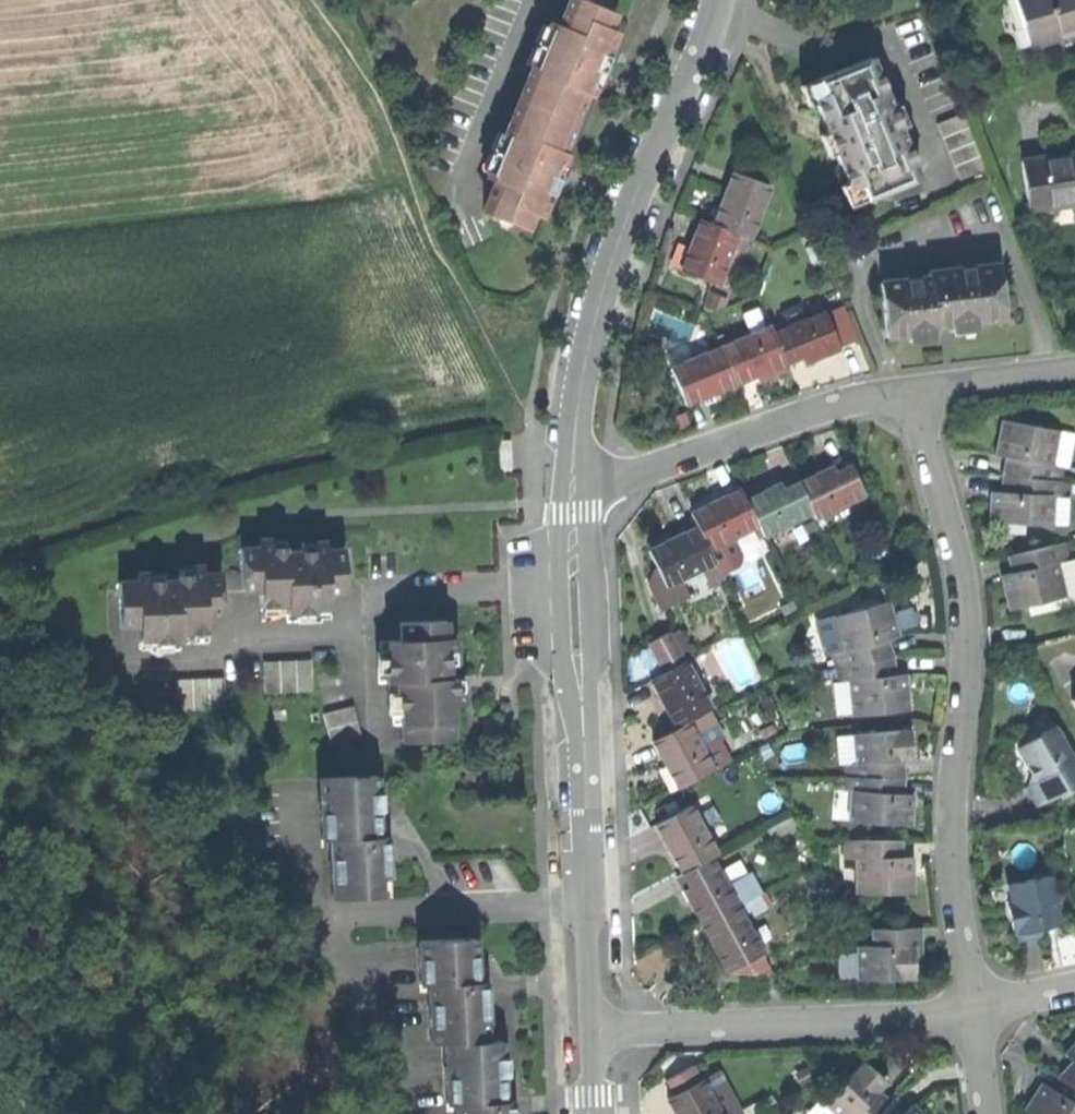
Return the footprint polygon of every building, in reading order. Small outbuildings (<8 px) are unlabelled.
[(553,176),(563,153),(558,151),(582,93),(586,94),(596,71),(601,73),(608,56),(604,54),(613,31),(605,28),(611,13),(581,0),(572,0),(560,27),(553,24),(551,29),(535,67),(506,135),(490,174),(489,177),(497,181),(484,211),(523,228),(529,214),(536,217),(546,193),(550,195),(558,177),(553,176)] [(1074,34),(1074,0),(1016,0),(1030,47),(1074,34)] [(526,64),(535,67),(551,29),(542,25),(526,64)] [(865,200),(918,179),(869,59),(829,75),(817,79),(822,95),(813,100),(850,189),(859,187),(865,200)] [(608,76),(601,73),(596,71),(586,94),(591,95),(595,94),(600,90),(604,84),(608,76)] [(938,124),(943,138),(971,127),(966,114),(938,124)] [(977,141),(971,127),(943,138),(949,152),(977,141)] [(482,171),(490,174),(506,135),(499,132),(482,171)] [(949,152),(954,167),(983,156),(977,141),(949,152)] [(568,159),(563,153),(553,176),(558,177),(566,181),(568,173),(569,166),(568,159)] [(1074,204),(1074,154),(1022,161),(1029,211),(1064,206),(1074,204)] [(983,156),(954,167),(960,181),(988,170),(983,156)] [(724,195),(713,225),(737,235),(750,239),(769,188),(733,174),(724,195)] [(718,285),(737,235),(713,225),(701,221),(690,248),(681,271),(718,285)] [(961,323),(1003,318),(997,265),(946,271),(946,262),(927,264),(928,279),(879,284),(885,338),(936,332),(935,326),(961,323)] [(845,307),(826,315),(840,348),(858,341),(845,307)] [(825,312),(775,333),(788,363),(801,357),(803,363),(821,356),(840,348),(826,315),(825,312)] [(772,326),(723,347),(738,383),(757,375),(785,363),(788,363),(775,333),(772,326)] [(736,384),(738,383),(723,347),(671,368),(686,404),(712,394),(736,384)] [(789,371),(785,363),(757,375),(760,383),(775,377),(789,371)] [(739,392),(736,384),(712,394),(715,402),(726,397),(739,392)] [(1014,459),(1011,479),(1061,483),(1063,468),(1052,466),(1058,432),(1002,421),(999,444),(998,456),(1004,458),(1014,459)] [(499,469),(512,469),(511,441),(498,441),(499,469)] [(1002,466),(1002,479),(1011,479),(1014,459),(1004,458),(1002,466)] [(818,473),(798,482),(812,512),(815,518),(865,494),(851,464),(835,472),(832,466),(818,473)] [(991,522),(1052,526),(1054,497),(1060,498),(1061,483),(1011,479),(1010,493),(1001,493),(992,492),(991,507),(991,522)] [(1002,479),(1001,493),(1010,493),(1011,479),(1002,479)] [(765,491),(746,500),(758,524),(763,535),(812,512),(798,482),(784,489),(781,483),(765,491)] [(691,513),(698,527),(715,563),(734,554),(727,539),(758,524),(746,500),(741,489),(718,500),(691,513)] [(715,563),(698,527),(678,537),(672,540),(650,551),(648,551),(657,568),(665,587),(680,580),(701,570),(715,563)] [(647,545),(650,551),(672,540),(669,534),(647,545)] [(258,539),(258,548),(284,547),(283,538),(277,538),(258,539)] [(327,608),(327,595),(325,550),(325,541),(300,542),(300,550),(284,551),(286,606),(286,613),(310,612),(310,609),(327,608)] [(1016,554),(1019,572),(1012,574),(1002,576),(1007,596),(1010,610),(1065,598),(1058,565),(1067,562),(1064,545),(1064,542),(1016,554)] [(286,606),(284,551),(284,547),(258,548),(260,590),(260,607),(286,606)] [(242,590),(260,590),(258,548),(241,548),(242,590)] [(325,550),(327,595),(345,594),(343,549),(325,550)] [(1008,556),(1012,574),(1019,572),(1016,554),(1008,556)] [(723,579),(715,563),(701,570),(709,586),(723,579)] [(176,566),(177,574),(202,574),(202,565),(182,566),(176,566)] [(688,596),(680,580),(665,587),(657,568),(653,570),(649,583),(661,609),(688,596)] [(179,642),(179,633),(177,579),(162,580),(161,571),(135,572),(136,581),(137,627),(138,640),(155,639),(155,643),(179,642)] [(202,574),(204,616),(222,615),(220,573),(202,574)] [(204,616),(202,574),(177,574),(177,579),(179,633),(204,633),(204,616)] [(120,628),(137,627),(136,581),(118,582),(120,628)] [(832,653),(835,668),(885,658),(880,641),(897,636),(892,617),(888,601),(833,616),(842,650),(832,653)] [(401,640),(446,638),(445,620),(400,622),(401,640)] [(648,643),(664,673),(684,662),(668,632),(648,643)] [(395,681),(447,679),(447,665),(456,665),(455,638),(446,638),(401,640),(387,641),(388,659),(385,659),(386,682),(395,681)] [(851,715),(909,711),(907,691),(905,675),(887,676),(885,658),(835,668),(837,682),(848,681),(851,715)] [(298,692),(297,660),(281,661),(283,692),(298,692)] [(312,660),(297,660),(298,692),(313,691),(312,660)] [(265,693),(283,692),(281,661),(263,662),(265,693)] [(665,705),(677,728),(687,723),(708,712),(711,710),(686,661),(684,662),(664,673),(651,679),(665,705)] [(225,709),(224,677),(210,678),(211,709),(225,709)] [(211,709),(210,678),(194,679),(195,710),(211,709)] [(463,678),(447,679),(448,691),(454,690),(455,704),(464,704),(463,684),(463,678)] [(177,711),(195,710),(194,679),(176,680),(177,711)] [(401,724),(450,722),(450,704),(455,704),(454,690),(448,691),(447,679),(395,681),(396,707),(400,707),(401,724)] [(323,714),(327,730),(358,722),(354,706),(323,714)] [(722,738),(708,712),(687,723),(701,749),(718,740),(722,738)] [(362,737),(358,722),(327,730),(331,745),(362,737)] [(451,739),(450,722),(401,724),(402,741),(451,739)] [(667,768),(679,789),(713,771),(701,749),(687,723),(677,728),(653,741),(667,768)] [(1052,727),(1032,740),(1016,749),(1035,781),(1025,787),(1038,807),(1074,784),(1074,765),(1052,727)] [(844,766),(844,778),(896,778),(895,762),(912,761),(910,741),(909,730),(853,734),(855,765),(844,766)] [(730,763),(718,740),(701,749),(713,771),(730,763)] [(322,838),(331,838),(378,837),(376,776),(320,778),(322,838)] [(849,822),(910,827),(911,810),(912,796),(895,794),(896,778),(844,778),(844,793),(849,793),(849,822)] [(667,846),(682,874),(711,858),(717,855),(691,807),(656,825),(667,846)] [(774,842),(798,829),(791,816),(767,828),(774,842)] [(332,897),(389,895),(387,844),(387,836),(378,837),(331,838),(332,897)] [(856,895),(913,895),(913,880),(913,859),(894,859),(894,842),(844,842),(843,860),(856,861),(856,895)] [(702,925),(737,906),(727,887),(711,858),(682,874),(677,877),(684,890),(695,911),(702,925)] [(727,887),(737,906),(759,894),(749,875),(727,887)] [(1039,930),(1058,926),(1048,877),(1008,885),(1012,904),(1007,905),(1012,932),(1017,931),(1020,942),(1029,940),(1040,938),(1039,930)] [(759,894),(737,906),(742,916),(752,910),(754,915),(766,908),(759,894)] [(742,916),(737,906),(702,925),(722,960),(728,972),(762,954),(763,954),(742,916)] [(857,981),(915,980),(914,964),(914,948),(921,948),(921,929),(871,929),(871,947),(857,948),(857,981)] [(420,984),(429,984),(477,982),(475,938),(419,940),(420,984)] [(768,966),(762,954),(728,972),(754,974),(768,966)] [(431,1042),(445,1042),(488,1040),(487,1009),(486,982),(477,982),(429,984),(431,1042)] [(1074,1040),(1061,1054),(1069,1061),(1074,1066),(1074,1039),(1074,1040)] [(447,1103),(455,1103),(504,1101),(501,1040),(488,1040),(445,1042),(447,1103)] [(889,1106),(876,1095),(882,1088),(887,1081),(872,1068),(865,1061),(826,1106),(835,1113),(879,1113),(889,1106)] [(1058,1074),(1067,1080),(1074,1070),(1074,1066),(1069,1061),(1058,1074)] [(812,1064),(793,1073),(800,1086),(819,1077),(812,1064)] [(673,1095),(702,1080),(694,1065),(665,1080),(673,1095)] [(702,1080),(720,1113),(740,1113),(718,1071),(702,1080)] [(1058,1074),(1048,1089),(1057,1094),(1067,1080),(1058,1074)] [(702,1080),(673,1095),(667,1098),(676,1113),(720,1113),(702,1080)] [(1067,1080),(1057,1094),(1048,1089),(1040,1083),(1032,1096),(1023,1109),(1031,1113),(1074,1113),(1074,1086),(1067,1080)] [(896,1099),(882,1088),(876,1095),(889,1106),(892,1103),(896,1099)] [(892,1103),(902,1113),(904,1113),(910,1109),(899,1097),(896,1099),(892,1103)] [(511,1101),(504,1101),(455,1103),(456,1113),(512,1113),(511,1101)] [(892,1103),(889,1106),(879,1113),(902,1113),(892,1103)] [(904,1113),(925,1113),(916,1104),(910,1109),(904,1113)]
